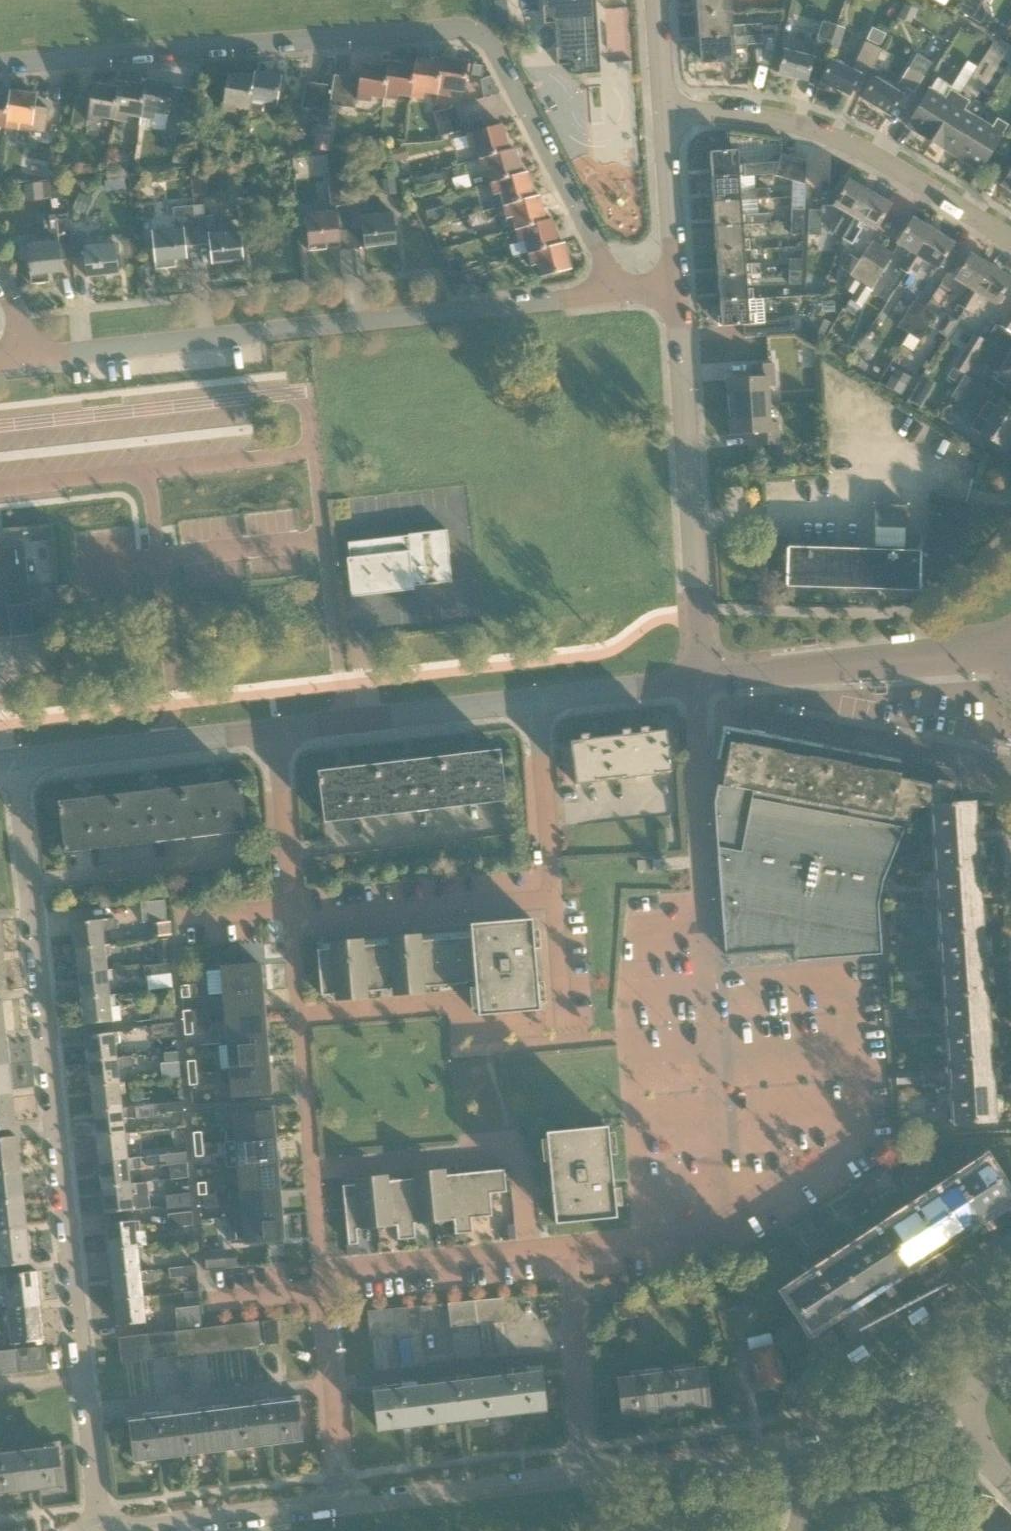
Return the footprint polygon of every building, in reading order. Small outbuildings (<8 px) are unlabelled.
[(497,25),(509,24),(507,0),(495,1),(497,25)] [(544,8),(543,8),(544,24),(555,23),(557,49),(556,49),(558,65),(570,65),(571,75),(583,74),(588,74),(600,73),(595,0),(543,0),(544,8)] [(732,13),(731,0),(700,0),(701,15),(732,13)] [(983,2),(984,0),(966,0),(959,11),(980,24),(986,15),(983,2)] [(898,17),(910,23),(917,10),(905,4),(898,17)] [(703,39),(762,35),(778,34),(780,25),(745,28),(745,25),(733,26),(732,13),(701,15),(703,39)] [(824,63),(828,49),(835,25),(824,22),(818,42),(807,57),(785,51),(779,74),(808,82),(814,60),(824,63)] [(828,49),(839,52),(845,28),(835,25),(828,49)] [(886,33),(872,27),(866,39),(880,46),(886,33)] [(762,35),(703,39),(704,64),(735,62),(734,50),(747,49),(747,45),(756,44),(757,62),(770,66),(778,34),(762,35)] [(863,67),(871,70),(881,49),(865,42),(852,70),(831,61),(821,83),(850,96),(863,67)] [(863,100),(890,116),(907,89),(914,93),(932,63),(917,54),(895,91),(876,79),(863,100)] [(464,93),(469,63),(442,58),(441,64),(442,64),(438,89),(464,93)] [(442,64),(441,64),(415,60),(414,66),(415,66),(411,91),(437,95),(438,89),(442,64)] [(951,90),(959,95),(972,74),(970,73),(975,66),(967,61),(950,89),(951,90)] [(415,66),(414,66),(389,63),(388,68),(388,69),(385,93),(386,93),(411,97),(411,91),(415,66)] [(388,69),(388,68),(362,65),(360,80),(334,75),(333,87),(330,105),(356,109),(357,101),(371,103),(372,97),(385,99),(386,93),(385,93),(388,69)] [(482,67),(474,66),(473,75),(481,75),(482,67)] [(277,108),(281,77),(255,73),(254,79),(250,104),(251,104),(277,108)] [(254,79),(228,75),(222,111),(235,114),(236,108),(250,110),(251,104),(250,104),(254,79)] [(168,116),(172,85),(146,81),(144,88),(145,88),(142,112),(141,118),(139,126),(152,128),(154,114),(168,116)] [(145,88),(144,88),(119,83),(118,90),(119,90),(115,114),(141,118),(142,112),(145,88)] [(316,110),(319,85),(305,83),(302,108),(316,110)] [(119,90),(118,90),(93,85),(90,100),(75,97),(71,124),(86,127),(87,125),(100,127),(101,118),(114,120),(115,114),(119,90)] [(333,87),(319,85),(316,110),(329,112),(330,105),(333,87)] [(197,91),(183,88),(178,117),(192,119),(197,91)] [(932,142),(960,96),(959,95),(951,90),(945,100),(930,90),(908,127),(932,142)] [(34,107),(36,96),(10,92),(9,98),(4,128),(44,134),(48,109),(34,107)] [(9,98),(0,96),(0,127),(4,128),(9,98)] [(955,156),(978,120),(964,111),(969,102),(960,96),(932,142),(955,156)] [(437,124),(459,119),(456,107),(434,113),(437,124)] [(459,119),(437,124),(440,136),(462,131),(459,119)] [(980,171),(1008,125),(998,119),(992,129),(978,120),(955,156),(980,171)] [(509,151),(509,150),(502,126),(467,135),(467,136),(473,134),(480,160),(486,158),(485,158),(509,151)] [(316,135),(314,149),(328,151),(330,137),(316,135)] [(389,150),(393,162),(409,158),(405,146),(389,150)] [(522,174),(521,174),(514,149),(509,150),(509,151),(485,158),(486,158),(493,183),(498,182),(498,181),(522,174)] [(740,176),(775,174),(779,163),(745,165),(740,166),(739,150),(711,152),(712,177),(740,175),(740,176)] [(787,179),(794,158),(781,154),(779,163),(775,174),(775,176),(787,179)] [(805,185),(806,162),(794,158),(787,179),(805,185)] [(205,168),(190,169),(193,196),(207,195),(205,168)] [(631,186),(632,170),(612,168),(610,194),(626,196),(626,185),(631,186)] [(440,172),(413,180),(417,195),(444,188),(440,172)] [(534,198),(534,197),(527,172),(521,174),(522,174),(498,181),(498,182),(505,207),(510,206),(510,205),(534,198)] [(1003,185),(1010,190),(1010,172),(1003,185)] [(741,190),(740,176),(740,175),(712,177),(714,202),(757,199),(757,200),(770,199),(769,189),(741,190)] [(132,177),(133,189),(145,188),(144,176),(132,177)] [(348,204),(349,204),(346,178),(328,179),(331,211),(306,214),(309,251),(327,250),(327,244),(340,242),(339,230),(351,229),(348,204)] [(382,179),(384,195),(397,193),(395,178),(382,179)] [(125,179),(115,180),(117,190),(127,189),(125,179)] [(49,182),(51,199),(64,198),(63,198),(62,183),(62,180),(49,182)] [(843,239),(869,193),(849,181),(834,206),(849,214),(846,220),(842,218),(834,233),(843,239)] [(42,182),(24,184),(26,201),(41,199),(44,199),(42,182)] [(238,197),(246,198),(250,196),(252,191),(250,186),(243,184),(237,186),(236,191),(238,197)] [(79,193),(73,209),(87,214),(93,198),(79,193)] [(860,220),(865,223),(876,230),(890,205),(869,193),(843,239),(853,244),(861,229),(857,226),(860,220)] [(546,221),(539,196),(534,197),(534,198),(510,205),(510,206),(518,231),(523,229),(546,221)] [(348,204),(351,229),(363,228),(365,248),(397,245),(394,213),(370,216),(368,198),(360,199),(361,203),(349,204),(348,204)] [(428,218),(444,214),(440,199),(424,203),(428,218)] [(758,214),(757,200),(757,199),(714,202),(716,227),(744,225),(744,226),(771,224),(770,213),(758,214)] [(205,217),(204,205),(193,206),(195,218),(205,217)] [(194,218),(195,218),(193,206),(188,207),(174,208),(173,208),(175,229),(152,231),(155,263),(187,259),(186,247),(197,246),(194,218)] [(791,222),(804,222),(804,209),(791,208),(791,222)] [(808,236),(821,236),(822,210),(808,210),(808,236)] [(74,259),(71,235),(69,219),(57,220),(57,215),(44,216),(46,234),(50,234),(51,242),(27,244),(30,276),(31,276),(32,284),(50,282),(49,272),(61,271),(62,272),(63,272),(62,260),(74,259)] [(194,218),(197,246),(209,245),(212,264),(244,260),(240,229),(208,233),(206,217),(205,217),(195,218),(194,218)] [(559,246),(559,245),(552,219),(546,221),(523,229),(530,254),(535,253),(535,252),(559,246)] [(907,274),(933,232),(912,219),(897,244),(913,253),(909,260),(906,258),(899,269),(907,274)] [(803,235),(804,222),(791,222),(791,235),(803,235)] [(745,240),(744,226),(744,225),(716,227),(717,252),(745,250),(750,250),(750,240),(745,240)] [(938,269),(953,244),(933,232),(907,274),(914,278),(921,267),(918,265),(922,259),(938,269)] [(71,235),(74,259),(86,258),(88,278),(120,275),(116,243),(85,247),(83,234),(71,235)] [(542,277),(571,270),(564,244),(559,245),(559,246),(535,252),(535,253),(542,277)] [(746,265),(745,250),(717,252),(719,276),(747,274),(747,275),(752,275),(751,264),(746,265)] [(965,309),(991,268),(971,255),(955,279),(971,289),(967,296),(964,294),(957,305),(965,309)] [(850,277),(860,283),(872,262),(862,256),(850,277)] [(789,271),(802,272),(802,259),(790,259),(789,271)] [(860,283),(871,290),(884,269),(872,262),(860,283)] [(1010,280),(991,268),(965,309),(972,314),(979,303),(976,301),(980,295),(996,305),(1010,280)] [(802,284),(802,272),(789,271),(789,284),(802,284)] [(466,282),(464,273),(456,275),(457,284),(466,282)] [(748,289),(747,275),(747,274),(719,276),(721,301),(749,299),(749,300),(754,300),(753,289),(748,289)] [(854,292),(860,283),(850,277),(844,286),(854,292)] [(861,307),(871,290),(860,283),(854,292),(845,307),(851,312),(852,310),(855,311),(859,305),(861,307)] [(749,300),(749,299),(721,301),(722,327),(744,325),(745,337),(791,333),(790,320),(765,322),(764,299),(754,300),(749,300)] [(909,333),(925,308),(914,300),(898,326),(909,333)] [(1010,332),(1010,307),(1000,325),(1010,332)] [(925,308),(909,333),(920,340),(936,314),(925,308)] [(995,324),(987,338),(1010,352),(998,373),(1009,380),(1005,387),(1010,391),(1010,334),(995,324)] [(819,344),(824,333),(813,328),(807,339),(819,344)] [(948,376),(959,383),(985,341),(974,334),(948,376)] [(729,408),(768,405),(766,386),(773,386),(772,364),(751,366),(752,378),(727,380),(729,408)] [(885,386),(902,395),(912,378),(895,368),(885,386)] [(978,416),(970,428),(1001,447),(1010,431),(1010,416),(997,407),(1002,398),(965,374),(958,384),(987,402),(978,416)] [(935,383),(923,375),(907,399),(920,407),(935,383)] [(768,405),(729,408),(731,435),(756,433),(757,446),(777,444),(776,423),(769,424),(768,405)] [(875,551),(836,550),(788,548),(788,537),(761,539),(762,552),(787,553),(786,585),(920,589),(921,560),(939,560),(941,553),(956,557),(971,505),(938,496),(923,547),(905,547),(905,526),(906,526),(907,504),(875,503),(875,525),(875,551)] [(29,530),(31,543),(42,542),(52,540),(51,531),(50,527),(29,530)] [(448,530),(346,542),(347,547),(348,547),(349,558),(346,558),(348,570),(353,569),(355,593),(404,588),(405,591),(415,590),(415,587),(416,587),(416,586),(420,586),(421,587),(427,586),(426,585),(431,584),(431,585),(439,585),(439,583),(450,582),(450,583),(454,583),(448,530)] [(34,634),(25,545),(0,548),(0,638),(34,634)] [(611,781),(637,778),(638,777),(637,775),(672,771),(667,730),(606,737),(611,781)] [(716,796),(714,803),(715,806),(715,817),(716,837),(718,856),(723,930),(724,930),(726,955),(729,955),(794,950),(795,961),(882,954),(880,905),(884,881),(896,852),(900,842),(905,832),(909,822),(909,821),(912,809),(931,807),(946,806),(956,805),(954,786),(898,775),(864,768),(830,762),(795,755),(761,749),(763,741),(733,735),(723,786),(718,785),(716,796)] [(576,785),(577,785),(611,781),(606,737),(571,741),(576,785)] [(449,808),(477,804),(506,801),(500,750),(443,757),(449,808)] [(381,816),(409,812),(449,808),(443,757),(375,764),(381,816)] [(324,822),(325,822),(381,816),(375,764),(318,771),(324,822)] [(189,838),(217,835),(247,831),(241,780),(183,787),(189,838)] [(122,846),(150,842),(189,838),(183,787),(116,795),(122,846)] [(64,852),(65,852),(122,846),(116,795),(59,802),(64,852)] [(935,870),(950,869),(980,867),(979,861),(987,859),(986,842),(980,840),(977,840),(976,831),(979,830),(985,828),(984,811),(976,811),(975,803),(956,805),(946,806),(931,807),(935,870)] [(905,848),(906,856),(916,855),(916,847),(905,848)] [(981,904),(980,894),(984,894),(989,892),(988,874),(980,874),(980,867),(950,869),(935,870),(939,933),(984,930),(984,924),(991,922),(990,905),(984,904),(981,904)] [(895,874),(895,885),(907,885),(906,874),(895,874)] [(141,902),(143,922),(168,919),(166,900),(141,902)] [(104,945),(102,930),(116,929),(115,918),(73,923),(76,948),(104,945)] [(478,1016),(540,1011),(532,919),(470,924),(471,937),(475,978),(478,1016)] [(901,922),(888,923),(889,935),(902,934),(901,922)] [(985,967),(985,957),(993,955),(992,938),(984,937),(984,930),(939,933),(943,997),(988,994),(988,987),(995,986),(994,968),(988,967),(985,967)] [(433,940),(437,986),(468,983),(467,978),(475,978),(471,937),(433,940)] [(169,947),(168,939),(156,940),(157,948),(169,947)] [(408,988),(437,986),(433,940),(404,942),(408,988)] [(380,991),(408,988),(404,942),(376,945),(380,991)] [(106,970),(105,956),(110,955),(109,944),(104,945),(76,948),(78,974),(106,970)] [(351,993),(380,991),(376,945),(347,947),(351,993)] [(321,996),(351,993),(347,947),(317,950),(321,996)] [(158,964),(159,974),(171,972),(170,962),(158,964)] [(144,976),(159,974),(158,964),(143,966),(144,976)] [(222,968),(224,994),(263,991),(261,965),(222,968)] [(109,996),(109,995),(108,981),(113,980),(112,969),(106,970),(78,974),(81,999),(109,996)] [(189,985),(190,995),(198,994),(197,984),(189,984),(189,985)] [(182,998),(190,997),(189,985),(181,986),(182,998)] [(263,991),(224,994),(227,1019),(265,1016),(263,991)] [(149,1006),(170,1004),(169,992),(148,994),(149,1006)] [(119,1005),(116,1005),(115,994),(109,995),(109,996),(81,999),(84,1025),(112,1021),(121,1020),(119,1005)] [(989,1001),(988,994),(943,997),(947,1060),(992,1057),(992,1050),(999,1050),(998,1032),(993,1031),(990,1031),(989,1021),(991,1021),(997,1018),(996,1001),(989,1001)] [(2,1000),(0,1001),(0,1065),(9,1064),(2,1000)] [(150,1006),(151,1020),(175,1018),(174,1004),(150,1006)] [(184,1023),(192,1023),(192,1011),(184,1011),(184,1023)] [(265,1016),(227,1019),(229,1044),(267,1041),(265,1016)] [(198,1030),(219,1029),(219,1018),(197,1020),(198,1030)] [(152,1025),(153,1039),(177,1036),(175,1022),(152,1025)] [(192,1023),(184,1023),(185,1035),(193,1035),(192,1023)] [(116,1058),(114,1043),(120,1043),(119,1032),(85,1036),(88,1061),(116,1058)] [(267,1041),(229,1044),(231,1070),(269,1066),(267,1041)] [(179,1061),(178,1051),(164,1053),(165,1062),(179,1061)] [(91,1087),(119,1083),(117,1068),(134,1067),(133,1056),(116,1058),(88,1061),(91,1087)] [(994,1094),(993,1084),(996,1084),(1001,1082),(1000,1065),(993,1064),(992,1057),(947,1060),(951,1123),(955,1123),(956,1123),(996,1121),(996,1113),(1003,1112),(1002,1095),(997,1094),(994,1094)] [(189,1073),(197,1073),(196,1061),(188,1061),(189,1073)] [(9,1064),(0,1065),(0,1129),(15,1128),(9,1064)] [(272,1092),(269,1066),(231,1070),(221,1071),(222,1083),(232,1082),(233,1096),(272,1092)] [(896,1071),(897,1084),(922,1083),(921,1070),(896,1071)] [(197,1073),(189,1073),(189,1085),(198,1085),(197,1073)] [(122,1109),(122,1108),(120,1094),(126,1093),(124,1082),(119,1083),(91,1087),(94,1112),(122,1109)] [(170,1102),(171,1113),(183,1111),(182,1101),(170,1102)] [(156,1114),(171,1113),(170,1102),(155,1104),(156,1114)] [(155,1104),(134,1106),(136,1117),(136,1119),(157,1117),(156,1114),(155,1104)] [(124,1134),(124,1133),(123,1119),(128,1118),(127,1107),(122,1108),(122,1109),(94,1112),(97,1137),(124,1134)] [(237,1141),(275,1138),(273,1112),(235,1115),(236,1128),(227,1129),(228,1141),(237,1140),(237,1141)] [(900,1122),(901,1135),(926,1132),(925,1120),(900,1122)] [(617,1217),(608,1125),(546,1132),(556,1223),(617,1217)] [(128,1160),(127,1158),(126,1144),(131,1143),(130,1132),(124,1133),(124,1134),(97,1137),(99,1163),(128,1160)] [(195,1145),(203,1144),(202,1132),(194,1133),(195,1145)] [(16,1136),(0,1138),(0,1203),(23,1200),(16,1136)] [(275,1138),(237,1141),(239,1166),(278,1163),(275,1138)] [(203,1144),(195,1145),(195,1157),(204,1156),(203,1144)] [(939,1150),(947,1163),(957,1156),(949,1144),(939,1150)] [(914,1157),(921,1168),(932,1161),(925,1150),(914,1157)] [(175,1153),(176,1163),(187,1161),(186,1151),(175,1153)] [(147,1166),(176,1163),(175,1153),(146,1156),(147,1166)] [(128,1160),(99,1163),(102,1187),(130,1184),(130,1183),(128,1169),(142,1167),(141,1157),(127,1158),(128,1160)] [(889,1167),(896,1177),(903,1173),(904,1166),(900,1159),(889,1167)] [(278,1163),(239,1166),(241,1192),(280,1188),(278,1163)] [(1010,1206),(1010,1201),(1010,1199),(988,1165),(938,1198),(964,1237),(977,1228),(974,1222),(980,1218),(979,1214),(987,1209),(990,1211),(996,1208),(1000,1213),(1010,1206)] [(490,1194),(508,1192),(506,1170),(459,1174),(464,1234),(473,1233),(472,1218),(492,1216),(490,1194)] [(456,1235),(464,1234),(459,1174),(430,1177),(434,1222),(454,1220),(456,1235)] [(414,1224),(434,1222),(430,1177),(401,1180),(407,1239),(416,1238),(414,1224)] [(398,1240),(407,1239),(401,1180),(372,1183),(377,1228),(397,1226),(398,1240)] [(206,1182),(198,1183),(199,1195),(207,1194),(206,1182)] [(878,1191),(871,1182),(862,1189),(868,1198),(878,1191)] [(105,1213),(133,1210),(131,1194),(137,1194),(136,1183),(130,1183),(130,1184),(102,1187),(105,1213)] [(357,1229),(377,1228),(372,1183),(343,1186),(348,1245),(358,1244),(357,1229)] [(280,1188),(241,1192),(243,1217),(282,1213),(280,1188)] [(166,1195),(168,1209),(191,1206),(190,1193),(166,1195)] [(205,1208),(228,1206),(227,1193),(204,1195),(205,1208)] [(849,1204),(857,1216),(868,1208),(860,1196),(849,1204)] [(950,1246),(964,1237),(938,1198),(889,1230),(914,1269),(928,1260),(924,1255),(931,1251),(930,1246),(937,1241),(941,1244),(947,1240),(950,1246)] [(23,1200),(0,1203),(0,1267),(30,1264),(23,1200)] [(168,1214),(170,1227),(193,1225),(192,1212),(168,1214)] [(282,1213),(243,1217),(230,1218),(232,1243),(245,1242),(245,1243),(284,1239),(282,1213)] [(813,1219),(818,1227),(826,1222),(821,1213),(813,1219)] [(137,1246),(135,1231),(141,1231),(140,1220),(106,1224),(109,1250),(137,1247),(137,1246)] [(797,1230),(808,1247),(821,1238),(810,1222),(797,1230)] [(503,1240),(516,1239),(514,1225),(501,1226),(503,1240)] [(901,1278),(914,1269),(889,1230),(839,1262),(865,1302),(879,1293),(875,1287),(881,1283),(880,1279),(887,1274),(892,1276),(897,1272),(901,1278)] [(359,1244),(346,1245),(347,1255),(360,1255),(359,1244)] [(140,1272),(140,1271),(138,1257),(144,1256),(143,1245),(137,1246),(137,1247),(109,1250),(112,1275),(140,1272)] [(237,1266),(236,1257),(217,1259),(216,1250),(205,1251),(207,1269),(237,1266)] [(852,1310),(865,1302),(839,1262),(790,1295),(812,1328),(816,1334),(829,1325),(826,1319),(831,1316),(831,1311),(839,1306),(842,1308),(848,1305),(852,1310)] [(183,1266),(184,1276),(197,1275),(196,1265),(183,1266)] [(170,1277),(184,1276),(183,1266),(169,1268),(170,1277)] [(115,1300),(143,1297),(143,1296),(141,1282),(154,1280),(153,1269),(140,1271),(140,1272),(112,1275),(115,1300)] [(45,1340),(37,1271),(4,1275),(6,1296),(9,1295),(10,1306),(7,1306),(8,1312),(11,1312),(12,1323),(9,1323),(12,1344),(45,1340)] [(637,1280),(639,1304),(663,1303),(661,1279),(637,1280)] [(636,1297),(635,1281),(612,1282),(613,1298),(636,1297)] [(118,1326),(146,1322),(144,1307),(149,1306),(148,1295),(143,1296),(143,1297),(115,1300),(118,1326)] [(746,1338),(735,1296),(715,1301),(726,1343),(746,1338)] [(492,1323),(506,1321),(503,1297),(490,1298),(492,1323)] [(478,1324),(492,1323),(490,1298),(476,1300),(478,1324)] [(465,1325),(478,1324),(476,1300),(462,1301),(465,1325)] [(451,1327),(465,1325),(462,1301),(449,1303),(451,1327)] [(202,1327),(199,1305),(175,1308),(178,1330),(202,1327)] [(410,1331),(423,1329),(420,1305),(407,1306),(410,1331)] [(397,1332),(410,1331),(407,1306),(394,1308),(397,1332)] [(384,1334),(397,1332),(394,1308),(381,1309),(384,1334)] [(370,1335),(384,1334),(381,1309),(367,1310),(370,1335)] [(279,1343),(276,1319),(262,1321),(265,1345),(279,1343)] [(248,1347),(262,1345),(258,1321),(244,1322),(248,1347)] [(234,1349),(248,1347),(244,1322),(230,1324),(234,1349)] [(220,1350),(234,1349),(230,1324),(217,1326),(220,1350)] [(206,1352),(220,1350),(217,1326),(203,1327),(206,1352)] [(192,1354),(206,1352),(203,1327),(189,1329),(192,1354)] [(178,1356),(192,1354),(189,1329),(175,1331),(178,1356)] [(164,1357),(178,1356),(175,1331),(161,1333),(164,1357)] [(773,1343),(770,1332),(747,1338),(750,1349),(748,1350),(758,1387),(785,1379),(775,1343),(773,1343)] [(150,1359),(164,1357),(161,1333),(147,1334),(150,1359)] [(136,1361),(150,1359),(147,1334),(133,1336),(136,1361)] [(122,1363),(136,1361),(133,1336),(119,1338),(122,1363)] [(34,1371),(48,1370),(46,1346),(32,1348),(34,1371)] [(21,1373),(34,1371),(32,1348),(18,1349),(21,1373)] [(7,1374),(21,1373),(18,1349),(4,1351),(7,1374)] [(695,1368),(694,1362),(673,1365),(674,1371),(679,1408),(709,1405),(705,1367),(695,1368)] [(490,1415),(513,1412),(546,1408),(540,1365),(497,1370),(498,1376),(485,1377),(490,1415)] [(661,1372),(661,1366),(618,1372),(623,1415),(679,1408),(674,1371),(661,1372)] [(472,1379),(471,1373),(442,1377),(443,1383),(430,1384),(434,1422),(490,1415),(485,1377),(472,1379)] [(417,1386),(416,1380),(373,1386),(379,1429),(434,1422),(430,1384),(417,1386)] [(246,1446),(270,1443),(302,1439),(296,1395),(253,1400),(254,1406),(242,1408),(246,1446)] [(229,1409),(228,1403),(198,1407),(199,1413),(186,1415),(191,1453),(246,1446),(242,1408),(229,1409)] [(173,1416),(172,1410),(129,1416),(135,1460),(191,1453),(186,1415),(173,1416)] [(6,1492),(34,1488),(62,1485),(56,1441),(13,1446),(14,1452),(2,1454),(6,1492)]
